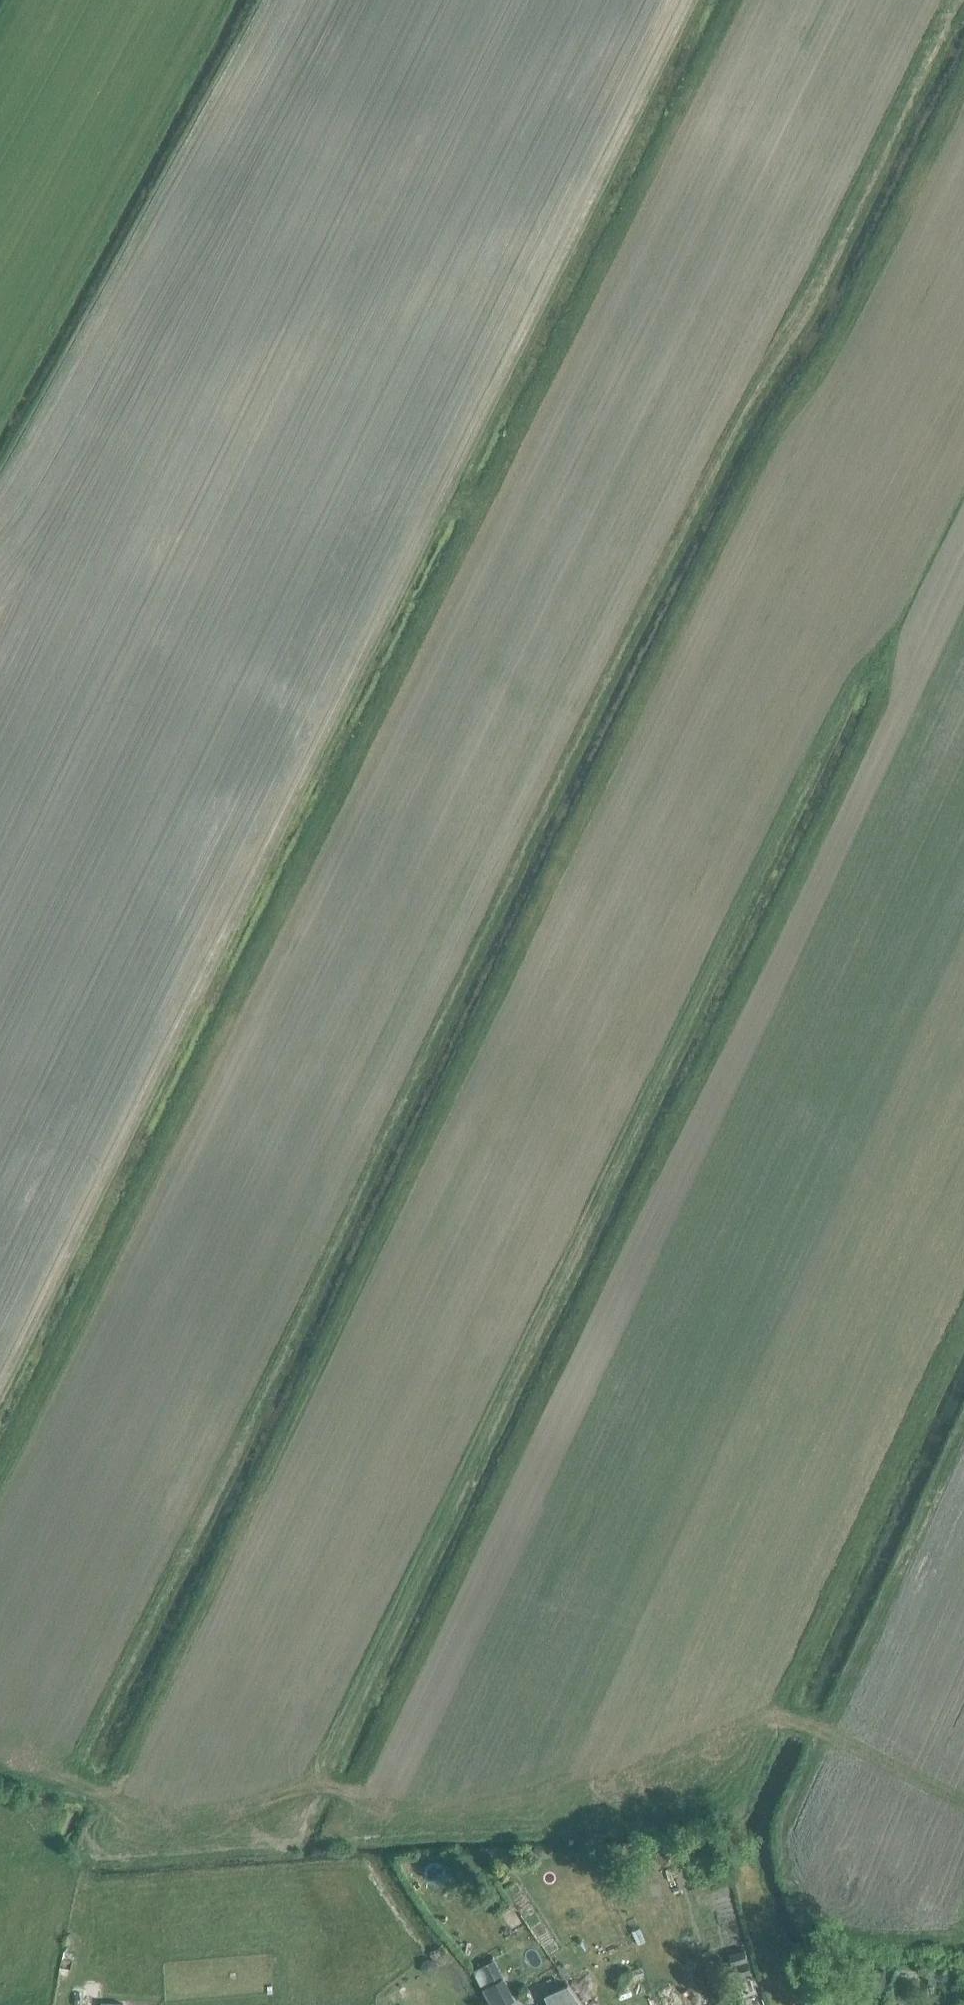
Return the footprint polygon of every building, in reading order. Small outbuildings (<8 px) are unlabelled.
[(729,1953),(737,1978),(752,1973),(744,1949),(729,1953)] [(423,1962),(422,1968),(425,1973),(431,1974),(436,1971),(437,1964),(434,1959),(428,1958),(423,1962)] [(516,1999),(495,1959),(473,1970),(483,1988),(492,2004),(505,2004),(516,1999)] [(930,1970),(928,1982),(937,1983),(939,1972),(930,1970)] [(550,2004),(584,2004),(568,1984),(545,1994),(550,2004)] [(86,2004),(99,2004),(99,1987),(87,1987),(86,2004)]
